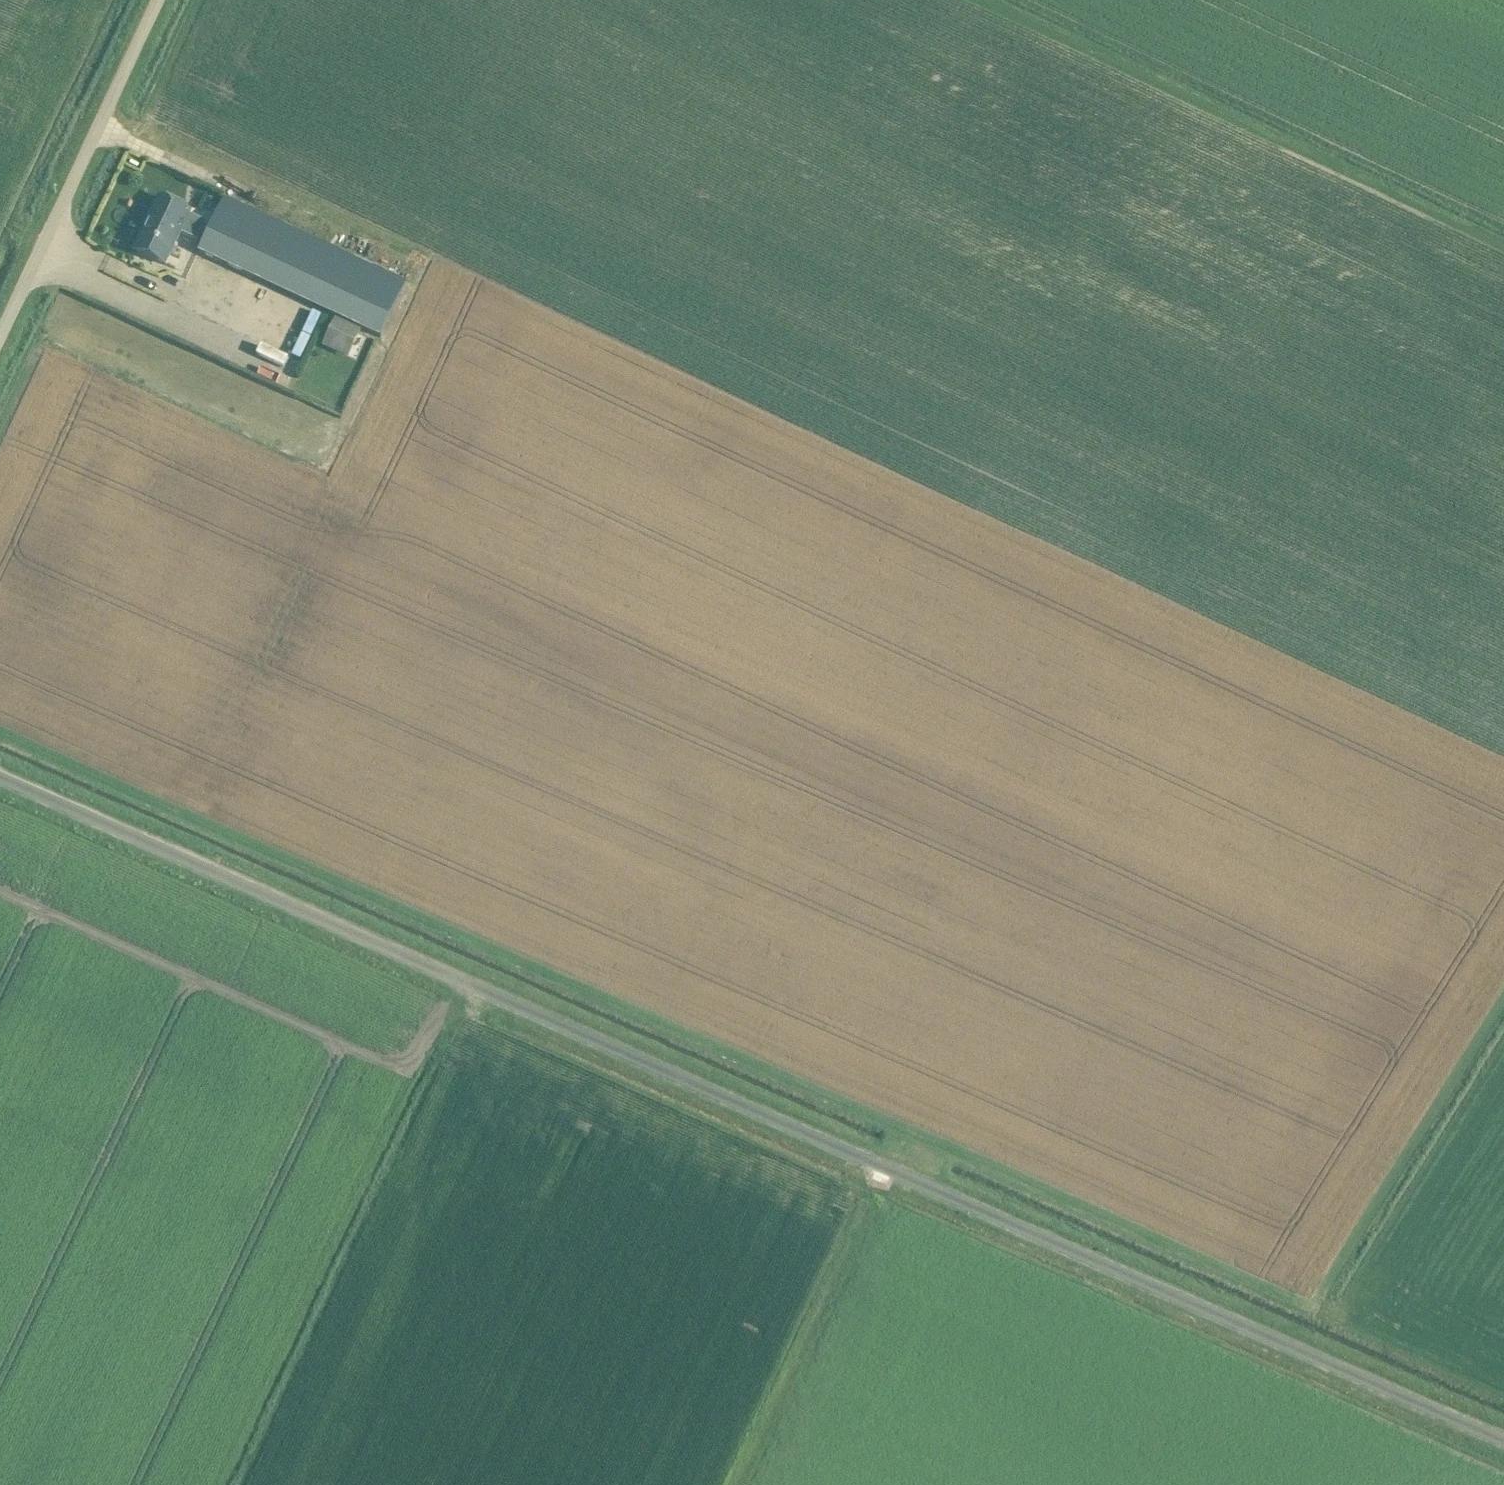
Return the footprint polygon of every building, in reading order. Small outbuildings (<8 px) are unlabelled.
[(146,229),(135,252),(165,266),(180,233),(197,241),(205,223),(188,215),(190,212),(159,198),(151,215),(150,215),(144,228),(146,229)] [(223,198),(198,252),(308,304),(380,338),(406,283),(334,250),(315,241),(223,198)] [(336,321),(324,347),(341,356),(354,329),(336,321)] [(310,384),(315,374),(274,357),(270,367),(310,384)]
